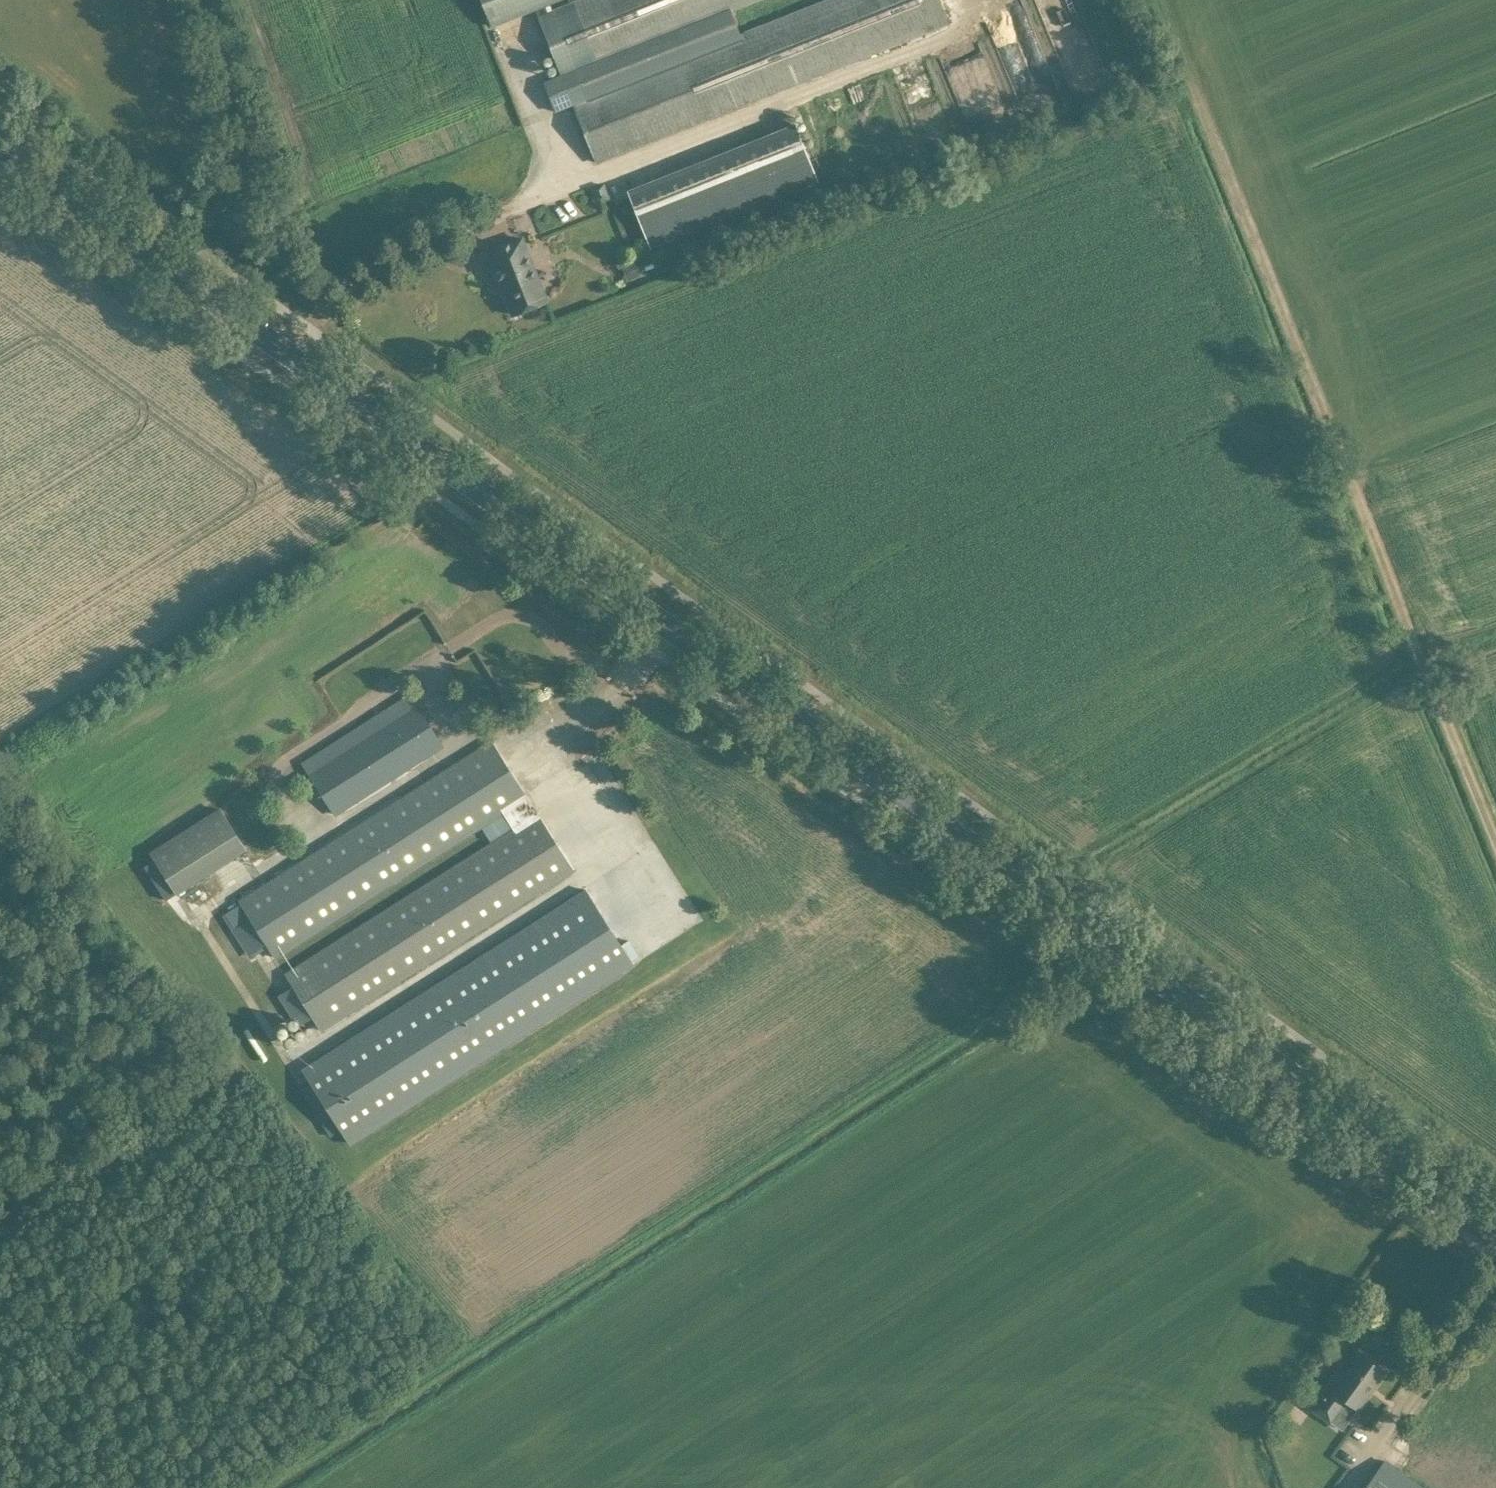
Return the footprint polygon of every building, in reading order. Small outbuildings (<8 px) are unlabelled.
[(491,26),(534,9),(561,75),(543,82),(555,111),(573,104),(596,162),(614,154),(948,20),(940,0),(825,0),(741,34),(730,7),(748,0),(581,0),(553,11),(550,3),(558,0),(480,0),(491,26)] [(796,125),(628,192),(650,248),(819,181),(796,125)] [(610,198),(604,184),(592,188),(597,203),(610,198)] [(546,301),(529,257),(521,238),(488,252),(513,315),(546,301)] [(634,263),(625,267),(630,281),(639,277),(634,263)] [(442,745),(417,705),(309,774),(334,814),(442,745)] [(269,961),(274,957),(512,807),(522,824),(285,974),(320,1030),(573,870),(570,866),(580,860),(570,844),(560,850),(537,813),(535,814),(528,802),(530,801),(491,741),(239,901),(240,902),(223,914),(252,957),(262,951),(269,961)] [(151,852),(177,893),(246,850),(220,809),(151,852)] [(633,964),(585,889),(302,1069),(350,1144),(633,964)] [(1313,1409),(1314,1410),(1330,1421),(1345,1400),(1357,1409),(1383,1371),(1360,1354),(1346,1374),(1340,1370),(1313,1409)] [(1371,1478),(1364,1487),(1420,1487),(1383,1461),(1371,1478)]
